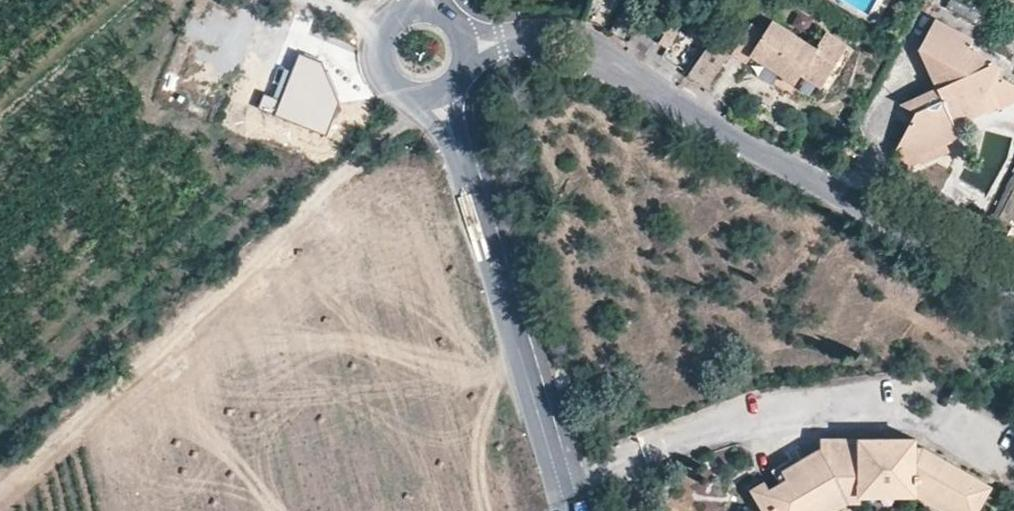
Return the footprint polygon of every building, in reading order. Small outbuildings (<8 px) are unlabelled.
[(956,135),(950,122),(981,108),(978,103),(979,99),(985,88),(993,74),(998,65),(964,46),(968,38),(932,19),(916,47),(930,88),(918,93),(923,104),(913,109),(893,149),(908,158),(943,141),(956,135)] [(747,62),(752,55),(797,83),(802,75),(807,67),(827,78),(848,45),(829,33),(819,48),(774,20),(766,31),(753,24),(734,54),(747,62)] [(695,80),(706,87),(726,55),(726,54),(708,42),(687,74),(695,80)] [(821,87),(827,78),(807,67),(802,75),(821,87)] [(994,109),(1013,99),(1013,85),(993,74),(985,88),(992,103),(994,109)] [(501,88),(495,79),(483,88),(489,97),(501,88)] [(981,108),(992,103),(985,88),(979,99),(978,103),(981,108)] [(923,104),(918,93),(899,101),(913,109),(923,104)] [(946,151),(943,141),(908,158),(915,162),(919,163),(946,151)] [(908,158),(893,149),(902,168),(915,162),(908,158)] [(918,438),(833,439),(832,447),(823,447),(784,471),(789,480),(773,490),(766,494),(777,510),(817,510),(858,486),(922,486),(965,510),(979,510),(994,486),(926,446),(918,446),(918,438)] [(823,439),(823,447),(832,447),(833,439),(823,439)] [(766,494),(773,490),(767,481),(753,490),(765,510),(777,510),(766,494)] [(860,497),(920,496),(945,510),(965,510),(922,486),(858,486),(817,510),(837,510),(860,497)]
